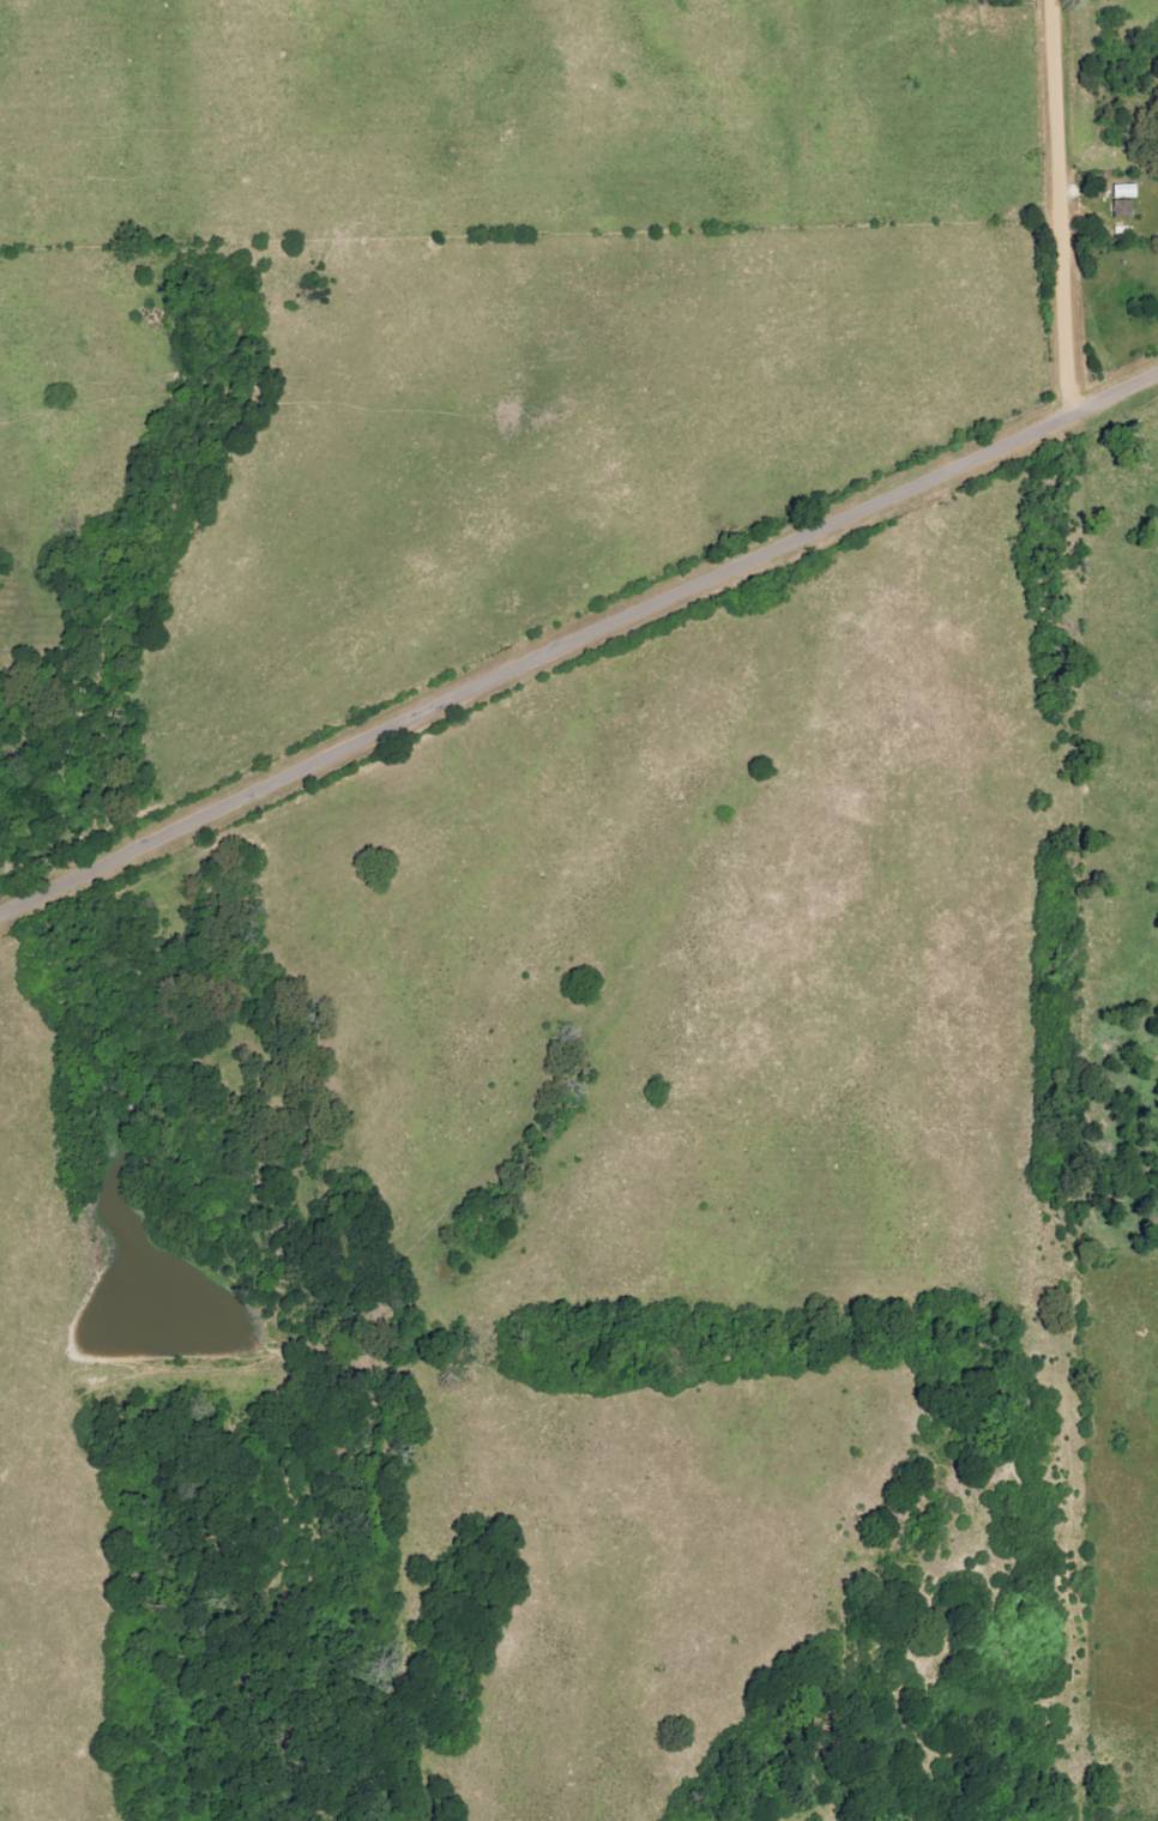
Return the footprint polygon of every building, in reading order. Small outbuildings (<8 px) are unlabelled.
[(1135,218),(1136,196),(1140,196),(1140,185),(1128,185),(1127,186),(1119,186),(1118,218),(1135,218)]
